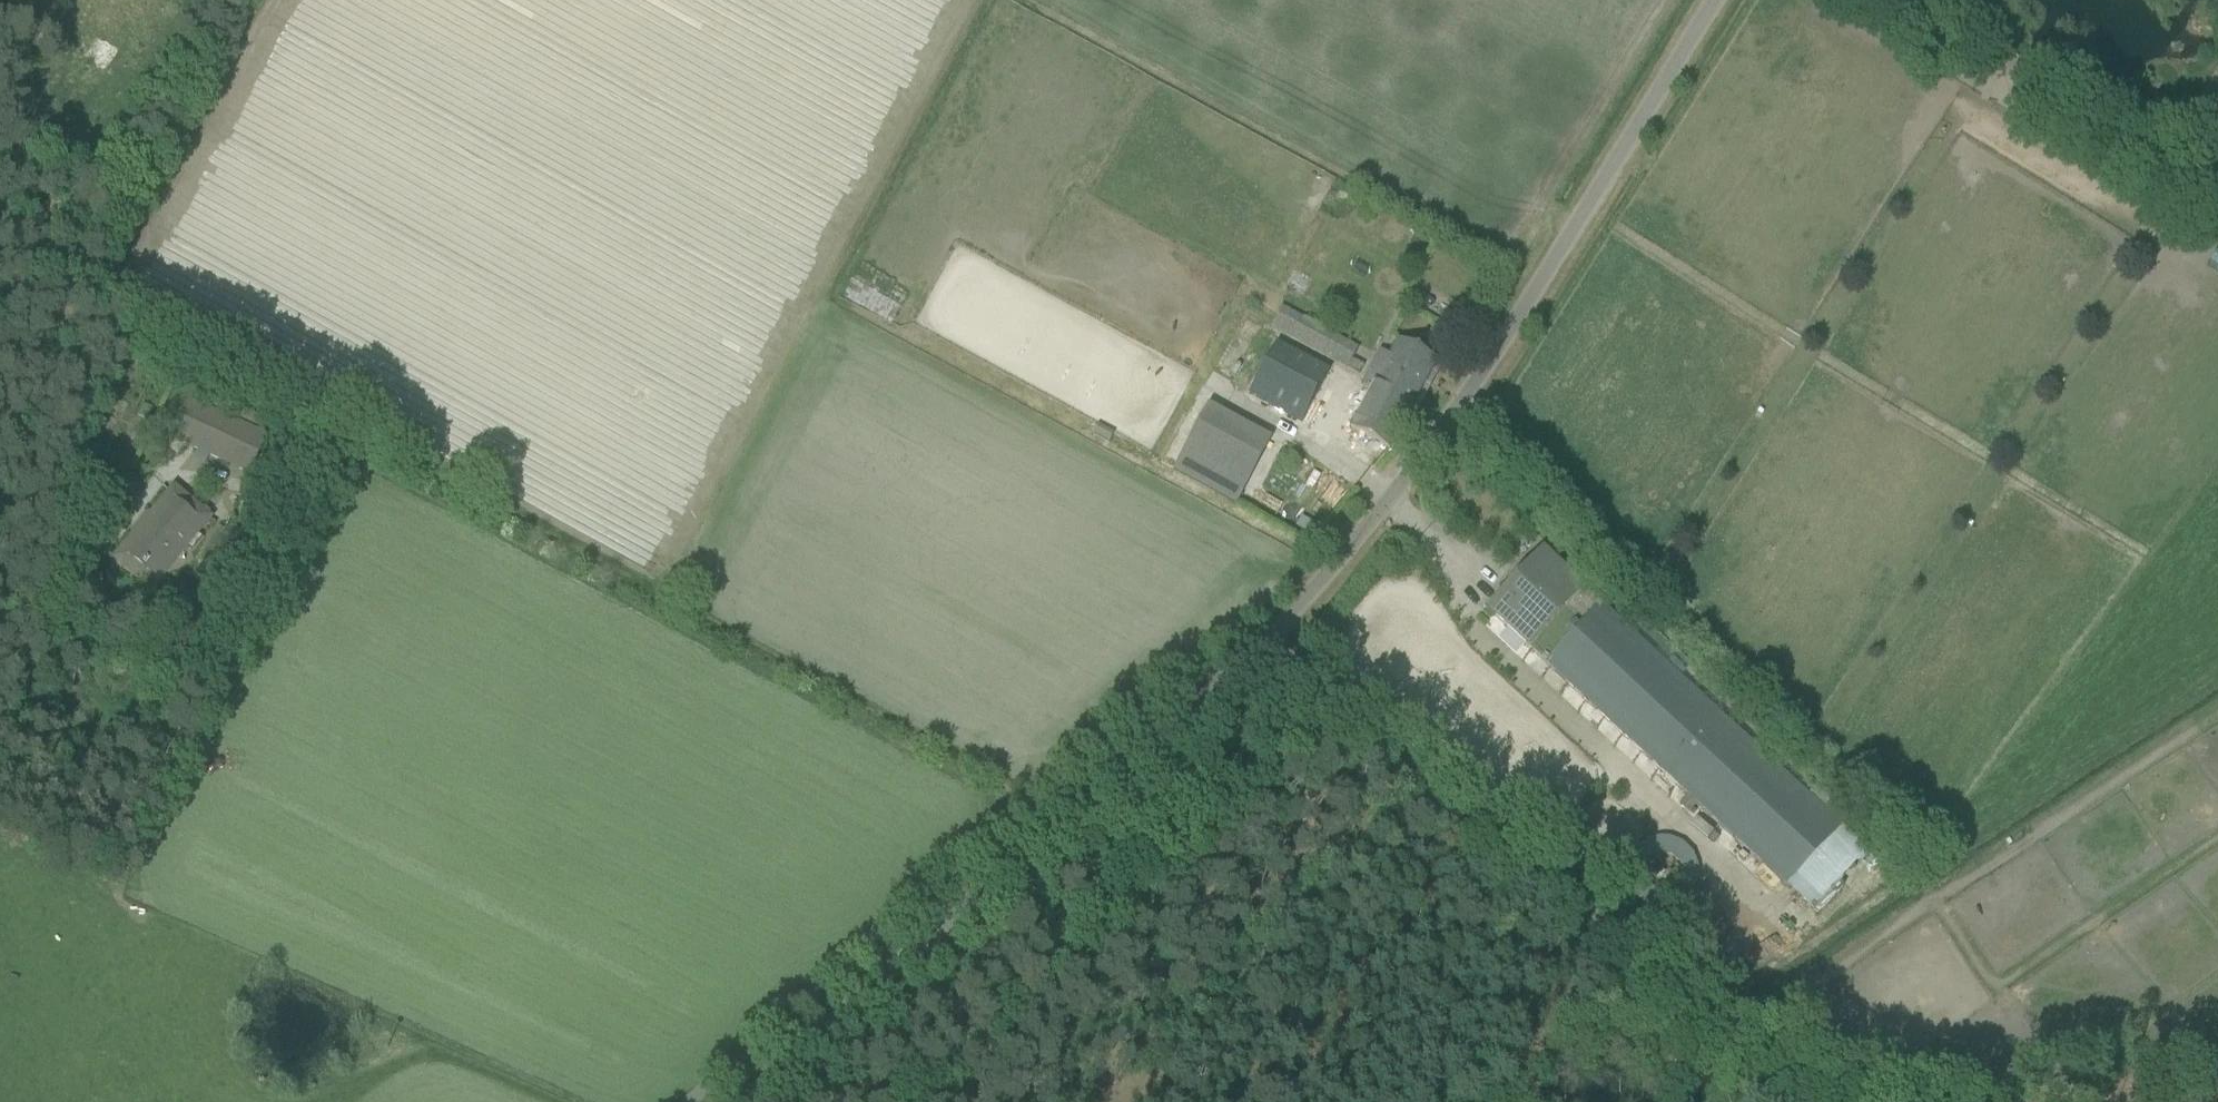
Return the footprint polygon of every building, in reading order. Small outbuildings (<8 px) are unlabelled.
[(1282,307),(1271,327),(1346,369),(1347,367),(1359,373),(1363,365),(1352,359),(1357,348),(1282,307)] [(1371,388),(1349,429),(1387,450),(1436,360),(1399,340),(1390,356),(1383,369),(1373,364),(1363,383),(1371,388)] [(1271,357),(1249,396),(1302,425),(1321,390),(1329,375),(1330,372),(1311,362),(1304,375),(1271,357)] [(266,437),(245,428),(189,403),(173,439),(249,473),(266,437)] [(1236,505),(1267,445),(1205,412),(1174,472),(1236,505)] [(1097,427),(1093,434),(1109,442),(1113,435),(1097,427)] [(1177,466),(1190,434),(1177,429),(1164,461),(1177,466)] [(201,538),(195,533),(209,517),(172,487),(114,558),(150,588),(186,545),(192,550),(201,538)] [(1840,827),(1548,555),(1491,617),(1494,620),(1496,618),(1784,887),(1840,827)] [(1659,896),(1702,885),(1688,831),(1644,843),(1659,896)]
